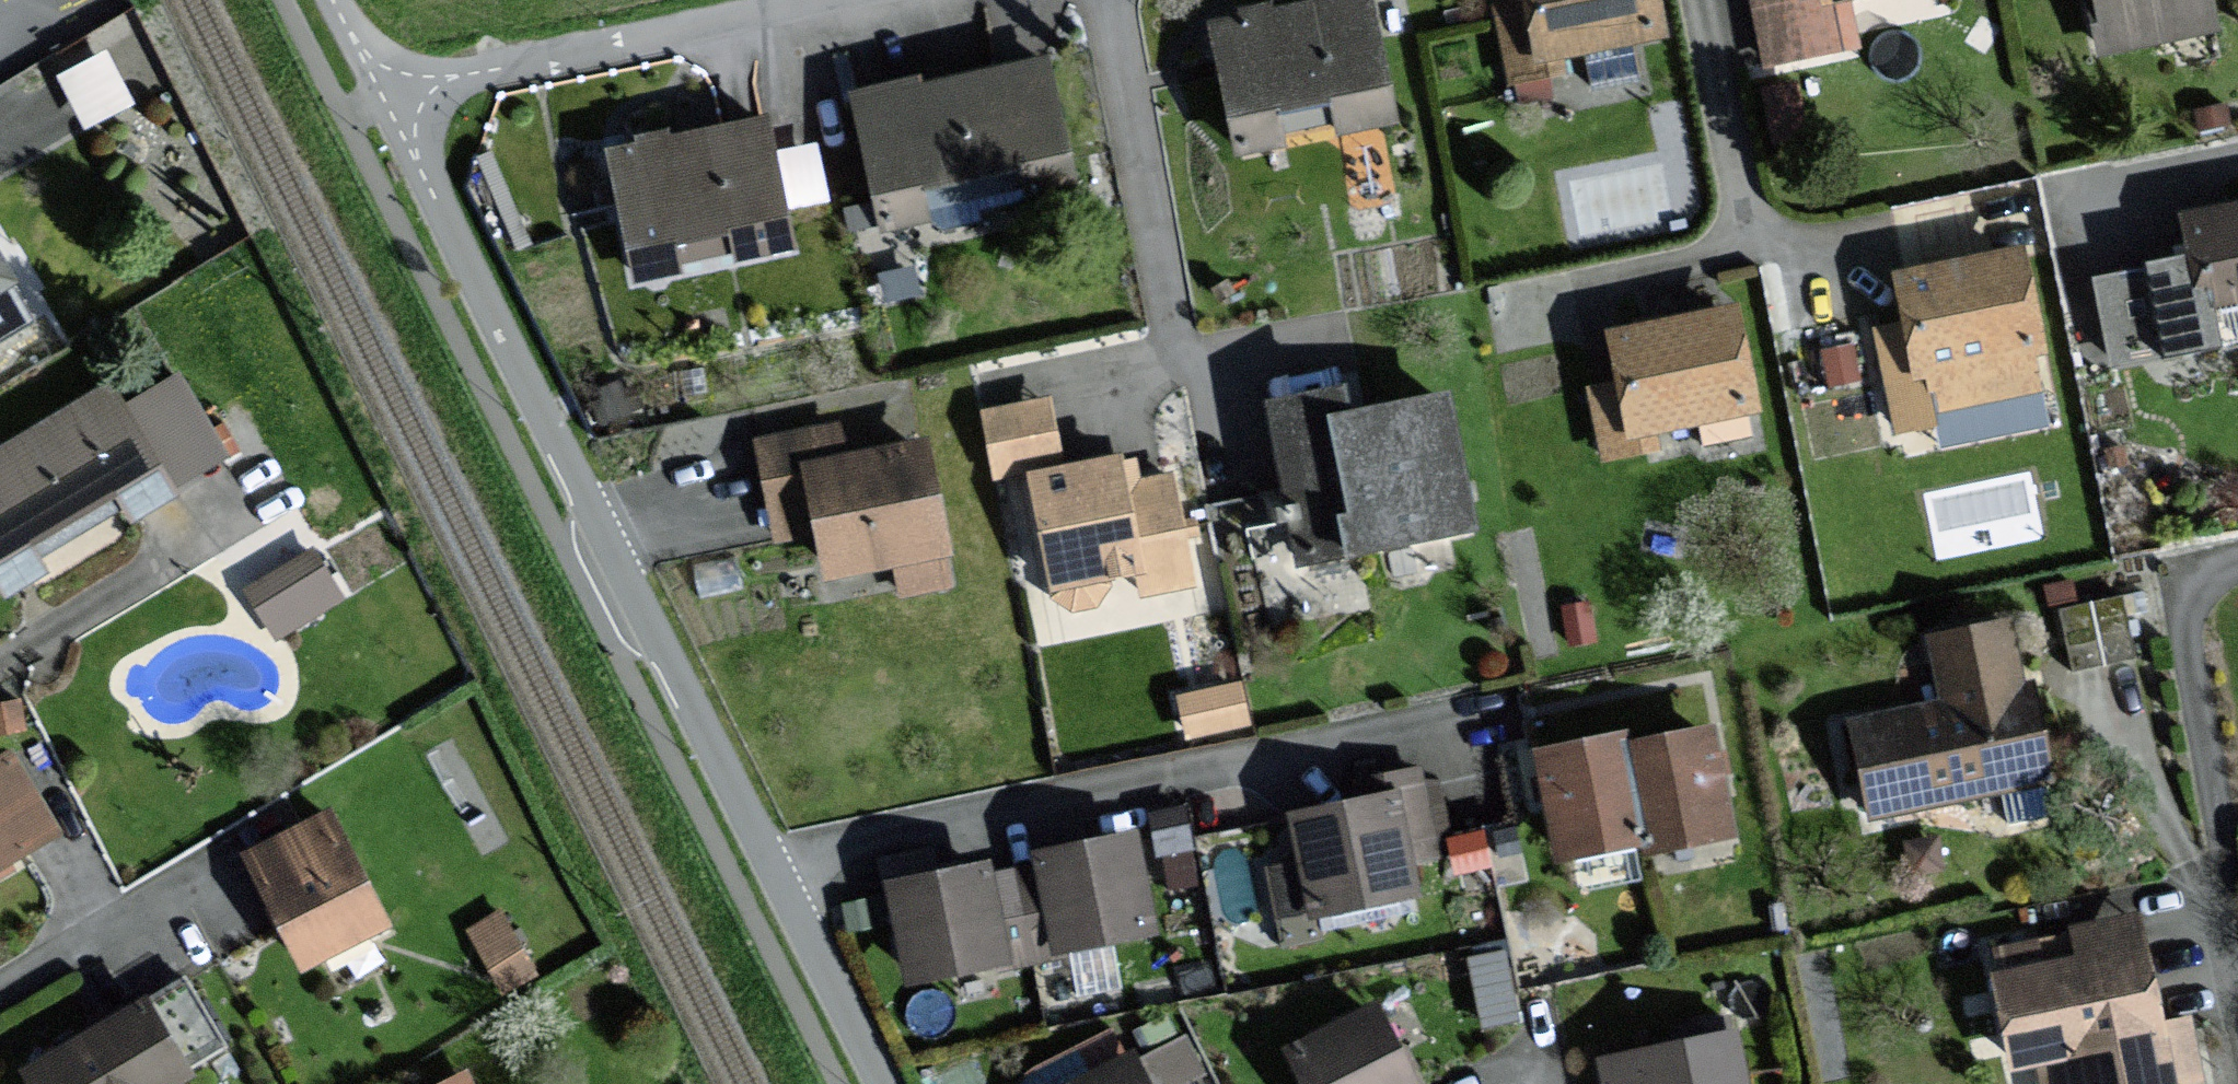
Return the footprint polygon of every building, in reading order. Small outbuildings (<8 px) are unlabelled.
[(1374,0),(1325,0),(1218,22),(1245,150),(1399,118),(1374,0)] [(1660,0),(1500,0),(1515,77),(1570,67),(1567,49),(1666,31),(1660,0)] [(1857,41),(1849,0),(1756,0),(1768,60),(1857,41)] [(2104,48),(2217,25),(2212,0),(2094,0),(2104,48)] [(1072,169),(1048,54),(861,93),(888,223),(1030,193),(1027,179),(1072,169)] [(798,245),(768,119),(615,150),(642,275),(680,268),(679,257),(734,245),(738,257),(798,245)] [(816,133),(776,142),(788,191),(828,182),(816,133)] [(2193,210),(2200,257),(2154,264),(2167,346),(2226,337),(2221,306),(2237,304),(2237,203),(2193,210)] [(1939,421),(1936,409),(2042,386),(2033,343),(2043,341),(2023,247),(1903,272),(1912,319),(1878,326),(1900,429),(1939,421)] [(13,279),(0,255),(0,286),(13,279)] [(1741,307),(1617,332),(1627,381),(1594,387),(1608,455),(1658,445),(1654,427),(1761,405),(1741,307)] [(0,447),(0,570),(12,591),(233,457),(182,373),(130,405),(114,378),(0,447)] [(1473,523),(1446,396),(1355,415),(1349,385),(1277,401),(1310,558),(1473,523)] [(1195,582),(1173,476),(1131,485),(1125,455),(1062,468),(1048,399),(988,411),(1001,476),(1036,469),(1062,598),(1112,588),(1110,576),(1139,570),(1144,592),(1195,582)] [(951,551),(930,441),(847,456),(841,424),(761,439),(779,538),(824,530),(832,573),(899,561),(905,591),(952,582),(946,552),(951,551)] [(313,546),(246,586),(279,640),(346,600),(313,546)] [(2062,593),(2070,657),(2135,649),(2126,585),(2062,593)] [(1856,719),(1876,813),(2058,774),(2038,681),(2021,685),(2007,620),(1933,635),(1947,699),(1856,719)] [(1714,726),(1630,743),(1650,838),(1652,848),(1736,831),(1714,726)] [(1564,855),(1650,838),(1630,743),(1628,732),(1542,749),(1564,855)] [(55,833),(11,755),(0,762),(0,865),(55,833)] [(1437,855),(1420,769),(1371,778),(1374,797),(1295,812),(1315,912),(1419,892),(1413,860),(1437,855)] [(330,812),(253,853),(311,963),(388,922),(330,812)] [(1041,864),(1017,869),(1024,908),(1050,903),(1059,948),(1159,928),(1139,832),(1039,852),(1041,864)] [(1002,912),(1024,908),(1017,869),(988,875),(986,863),(894,882),(914,979),(1012,959),(1002,912)] [(1998,971),(2017,1066),(2041,1061),(2046,1083),(2202,1083),(2206,1083),(2193,1018),(2165,1023),(2142,913),(2075,927),(2076,932),(1999,947),(2003,970),(1998,971)] [(31,1068),(40,1083),(182,1083),(196,1076),(151,998),(31,1068)] [(1377,1003),(1290,1050),(1309,1083),(1422,1083),(1377,1003)] [(1737,1030),(1605,1059),(1610,1083),(1750,1083),(1737,1030)] [(1153,1074),(1203,1058),(1195,1031),(1144,1048),(1153,1074)] [(1130,1050),(1067,1083),(1149,1083),(1130,1050)] [(448,1083),(471,1083),(467,1075),(448,1083)]
